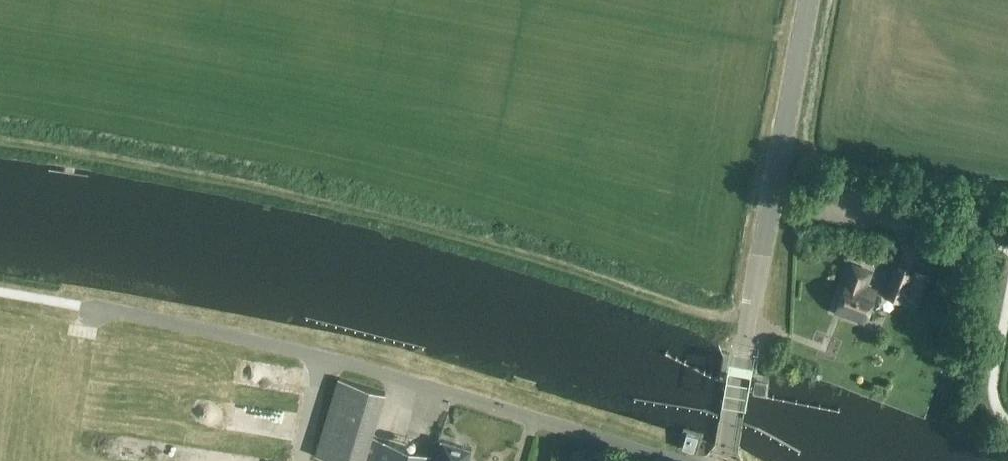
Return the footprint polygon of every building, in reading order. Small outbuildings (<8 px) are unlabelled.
[(851,264),(835,309),(864,320),(875,289),(863,285),(868,270),(851,264)] [(883,294),(904,302),(905,300),(917,304),(930,275),(916,270),(915,273),(895,264),(883,294)] [(471,448),(436,438),(431,455),(371,437),(384,392),(338,378),(315,456),(334,460),(467,460),(471,448)] [(237,412),(206,403),(203,414),(254,429),(261,403),(241,398),(237,412)] [(687,433),(682,448),(694,451),(698,437),(687,433)]
